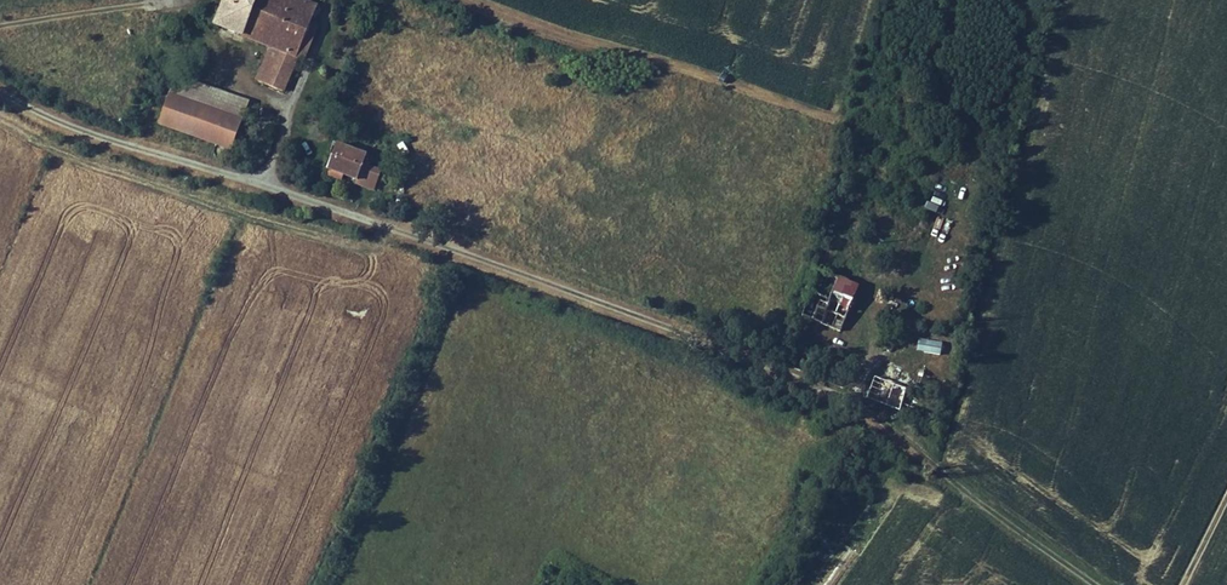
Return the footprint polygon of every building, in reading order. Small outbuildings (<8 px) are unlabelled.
[(211,16),(245,30),(258,0),(218,0),(211,16)] [(278,44),(275,51),(266,75),(264,79),(284,87),(318,1),(315,0),(258,0),(245,30),(278,44)] [(266,75),(275,51),(265,47),(256,71),(266,75)] [(246,95),(177,72),(161,118),(230,142),(246,95)] [(365,148),(335,137),(327,160),(357,171),(365,148)] [(859,279),(830,269),(814,316),(843,325),(859,279)] [(912,314),(919,304),(910,297),(902,306),(912,314)] [(863,334),(849,329),(845,339),(860,344),(863,334)] [(919,339),(918,352),(942,354),(943,340),(919,339)] [(877,393),(889,396),(893,380),(880,376),(877,393)] [(893,380),(889,396),(904,400),(907,384),(893,380)]
